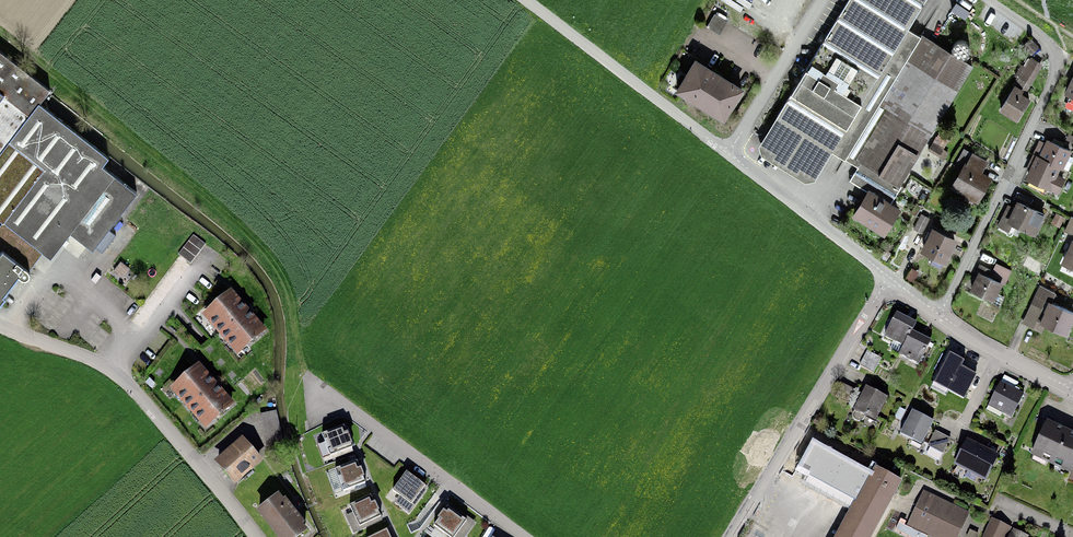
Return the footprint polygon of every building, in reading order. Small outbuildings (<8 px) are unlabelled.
[(858,167),(850,180),(857,184),(863,188),(865,185),(891,201),(900,186),(974,66),(957,56),(910,27),(926,0),(850,0),(793,93),(778,117),(788,124),(771,152),(805,173),(822,145),(844,158),(852,163),(858,167)] [(963,56),(966,55),(969,53),(970,51),(971,48),(970,45),(969,42),(967,40),(964,39),(961,39),(959,39),(956,41),(954,43),(953,46),(953,48),(954,51),(955,53),(957,56),(960,56),(963,56)] [(0,53),(0,301),(0,302),(39,250),(52,259),(71,235),(94,251),(108,230),(136,192),(103,167),(109,158),(40,105),(45,99),(50,93),(0,53)] [(743,91),(695,62),(678,90),(726,119),(743,91)] [(1043,71),(1031,63),(1003,108),(1018,118),(1031,98),(1027,96),(1043,71)] [(1038,155),(1062,166),(1069,150),(1046,139),(1038,155)] [(987,159),(969,150),(951,187),(978,200),(991,175),(981,170),(987,159)] [(1062,166),(1038,155),(1027,177),(1059,193),(1067,177),(1058,173),(1062,166)] [(898,212),(870,194),(855,217),(883,235),(898,212)] [(1056,212),(1023,195),(1008,225),(1019,230),(1024,221),(1045,232),(1056,212)] [(922,213),(914,229),(922,233),(929,217),(922,213)] [(954,238),(933,228),(923,249),(945,259),(954,238)] [(208,245),(196,235),(181,255),(192,265),(208,245)] [(1072,241),(1063,262),(1072,266),(1072,241)] [(993,274),(980,268),(971,287),(997,298),(1004,281),(1008,283),(1014,269),(999,262),(993,274)] [(920,269),(913,265),(907,276),(914,280),(920,269)] [(1040,284),(1032,302),(1046,309),(1040,321),(1065,333),(1072,316),(1072,310),(1053,300),(1057,292),(1040,284)] [(262,331),(231,294),(205,316),(236,353),(262,331)] [(905,343),(913,328),(917,320),(898,311),(886,334),(905,343)] [(913,328),(905,343),(901,351),(922,362),(933,338),(913,328)] [(867,350),(863,357),(876,365),(880,356),(867,350)] [(871,373),(876,365),(863,357),(859,365),(871,373)] [(973,375),(956,367),(945,390),(962,398),(973,375)] [(201,368),(174,390),(206,427),(233,405),(201,368)] [(1024,393),(999,381),(988,404),(1013,416),(1024,393)] [(851,402),(857,390),(844,383),(838,395),(851,402)] [(887,399),(866,388),(854,411),(876,422),(887,399)] [(933,420),(912,410),(900,433),(921,443),(933,420)] [(277,411),(260,414),(267,451),(284,448),(277,411)] [(1046,423),(1030,457),(1070,476),(1072,471),(1072,436),(1046,423)] [(344,426),(325,434),(333,455),(353,447),(344,426)] [(950,439),(936,432),(929,445),(943,453),(950,439)] [(852,459),(814,439),(798,469),(836,489),(852,459)] [(999,454),(967,439),(956,463),(988,478),(999,454)] [(240,442),(217,462),(235,483),(258,462),(240,442)] [(357,461),(337,469),(345,491),(365,483),(357,461)] [(877,467),(839,536),(868,536),(900,479),(877,467)] [(408,474),(395,492),(414,505),(426,487),(408,474)] [(925,494),(911,526),(935,536),(955,536),(966,513),(925,494)] [(373,495),(353,504),(362,525),(382,516),(373,495)] [(281,497),(260,513),(279,536),(300,536),(307,531),(281,497)] [(436,525),(453,536),(456,536),(467,521),(448,508),(436,525)] [(994,524),(987,536),(1004,536),(1007,531),(994,524)]
